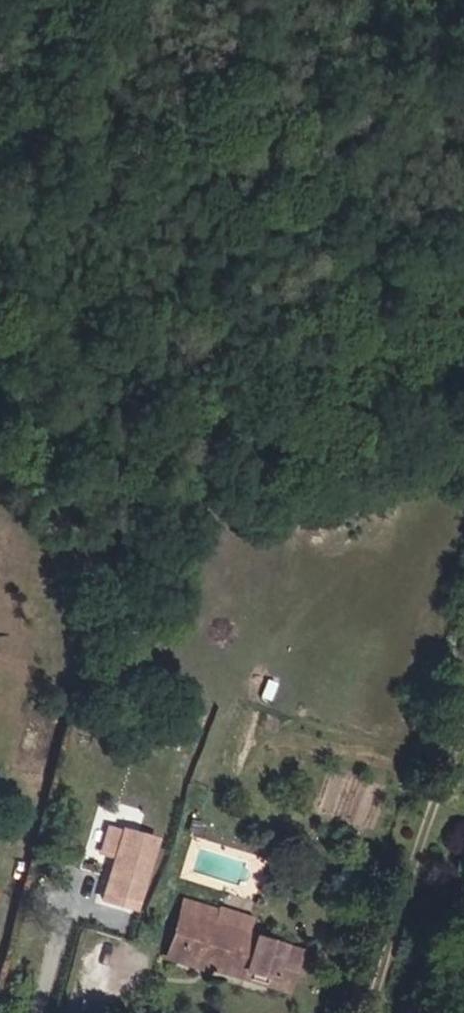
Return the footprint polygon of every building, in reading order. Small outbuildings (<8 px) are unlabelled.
[(128,838),(114,883),(110,896),(119,898),(141,906),(144,893),(158,847),(136,840),(128,838)] [(164,960),(179,965),(243,984),(269,992),(277,994),(290,998),(302,956),(289,951),(283,949),(257,941),(262,920),(218,907),(216,917),(180,906),(174,926),(164,960)]
